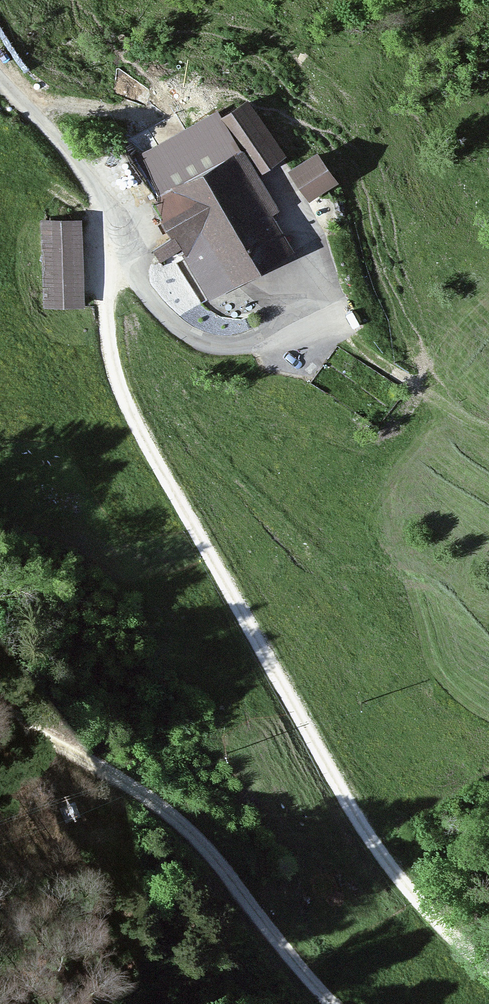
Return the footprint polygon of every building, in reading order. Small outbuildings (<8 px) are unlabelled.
[(252,176),(279,158),(243,106),(217,121),(213,115),(132,165),(157,204),(154,206),(162,220),(159,222),(169,238),(151,251),(158,262),(180,247),(210,298),(289,252),(267,216),(274,212),(252,176)] [(308,199),(332,182),(315,157),(290,174),(308,199)] [(45,304),(78,307),(75,226),(43,224),(45,304)]
